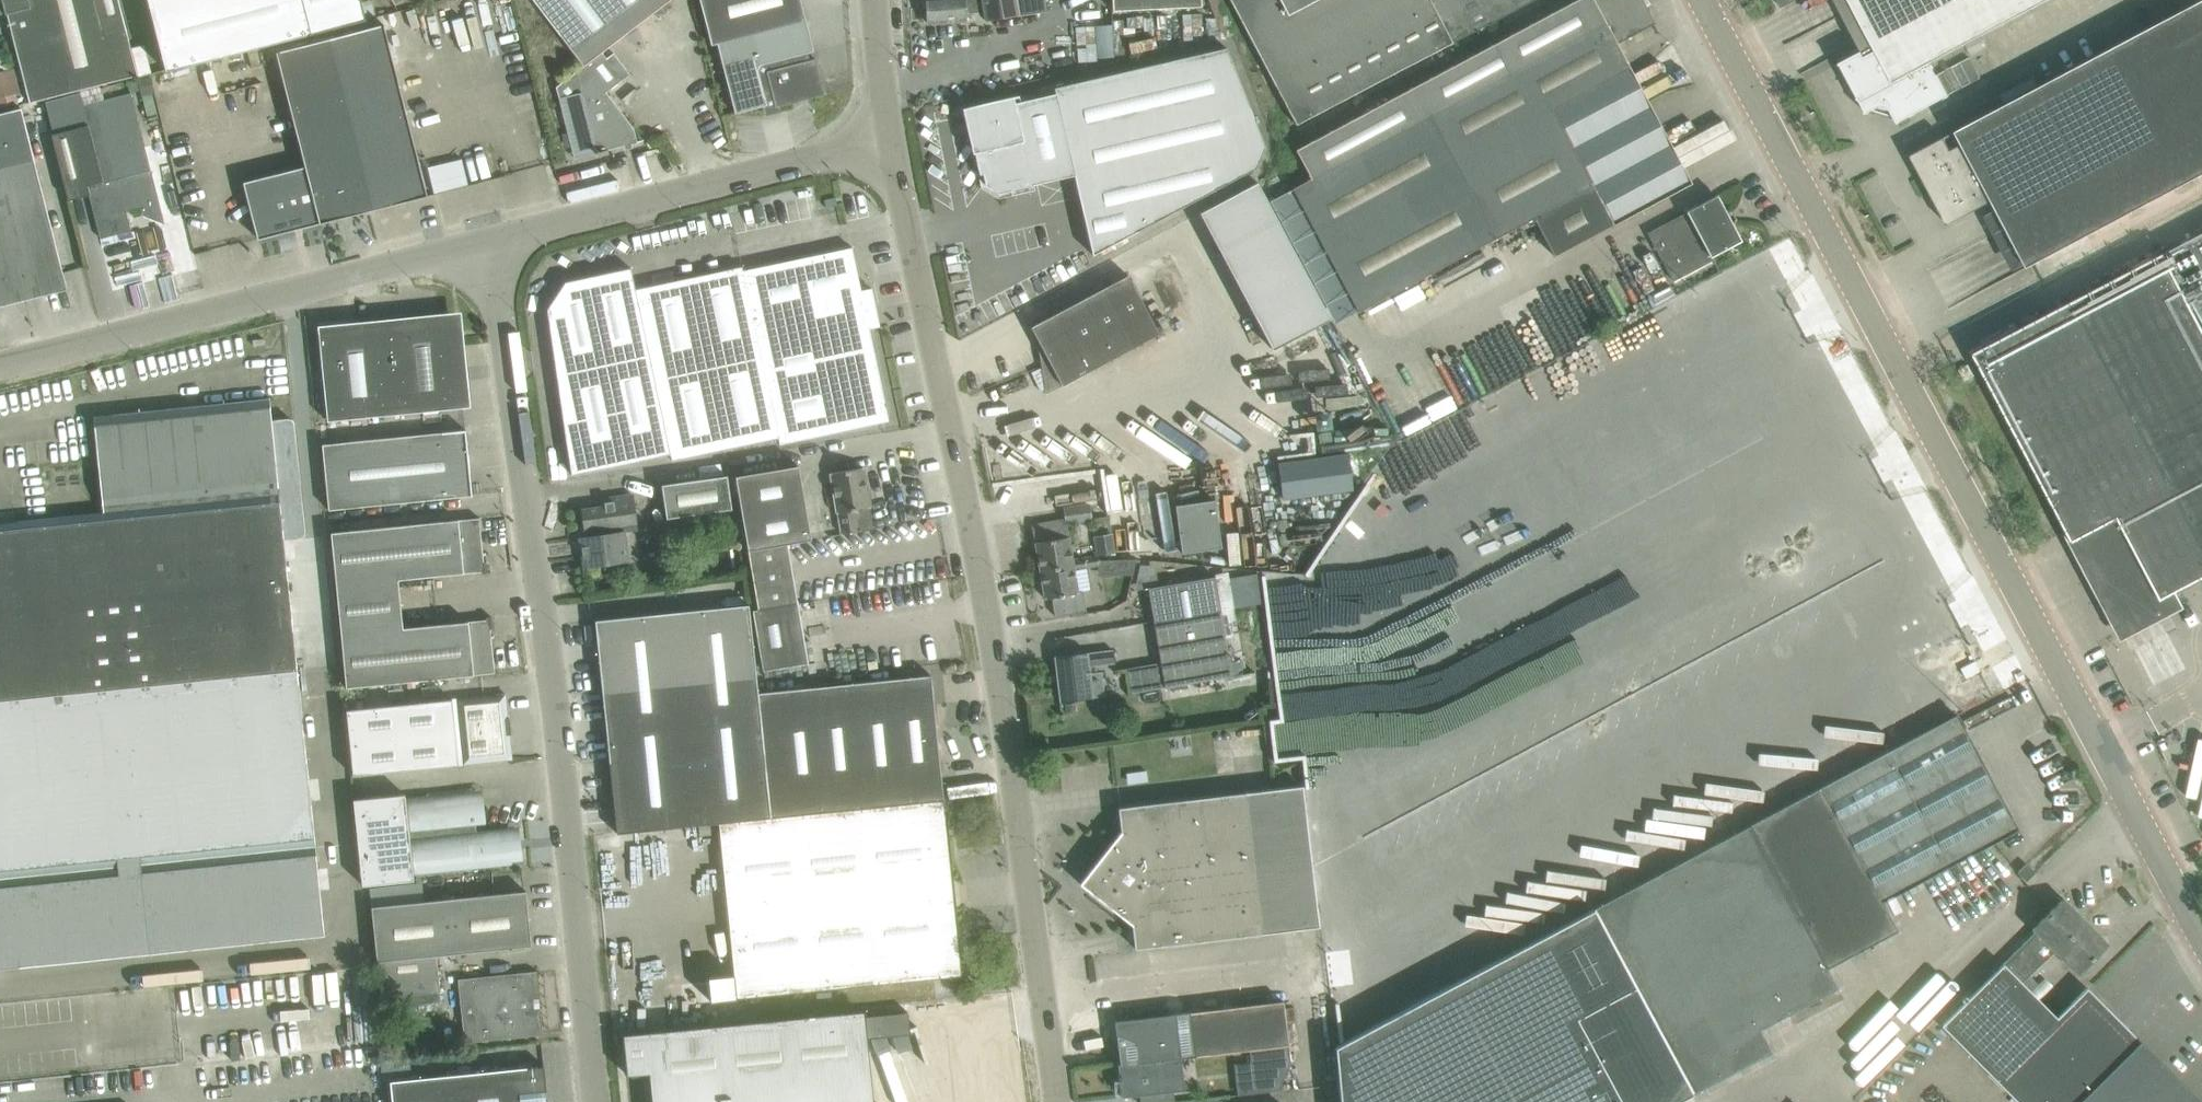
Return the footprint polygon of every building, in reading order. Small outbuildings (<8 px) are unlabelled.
[(7,12),(30,102),(138,75),(119,0),(0,0),(0,14),(7,12)] [(361,0),(148,0),(166,71),(366,20),(361,0)] [(602,51),(669,0),(533,0),(583,66),(602,51)] [(825,94),(815,58),(810,60),(808,52),(814,50),(801,0),(700,0),(711,44),(717,43),(735,112),(766,105),(768,111),(777,109),(776,106),(825,94)] [(1017,17),(1045,13),(1044,0),(926,0),(928,23),(965,20),(965,14),(982,13),(983,21),(1017,17)] [(1113,10),(1202,6),(1201,0),(1112,0),(1113,10)] [(1534,0),(1230,0),(1297,126),(1534,0)] [(1643,0),(1574,0),(1296,149),(1311,177),(1292,187),(1358,312),(1534,218),(1554,255),(1691,182),(1617,43),(1655,23),(1643,0)] [(2048,0),(1851,0),(1877,49),(1866,56),(1863,50),(1840,62),(1841,64),(1842,64),(1867,111),(1866,111),(1867,113),(1881,105),(1891,109),(1899,123),(1901,122),(1900,120),(1971,84),(1961,63),(1938,75),(1931,63),(2048,0)] [(2005,105),(1911,155),(1922,176),(1925,174),(1933,189),(1930,191),(1948,224),(1994,200),(2029,266),(2112,221),(2201,174),(2201,1),(2005,105)] [(258,238),(427,195),(422,174),(383,24),(275,52),(306,166),(244,182),(258,238)] [(1055,93),(970,113),(979,150),(974,151),(980,174),(983,173),(986,184),(999,193),(1011,190),(1012,194),(1034,189),(1033,184),(1074,174),(1093,254),(1256,167),(1266,146),(1226,48),(1054,87),(1055,93)] [(602,51),(583,66),(556,86),(572,149),(593,144),(596,153),(637,142),(633,127),(606,92),(623,79),(602,51)] [(0,70),(0,77),(0,91),(11,90),(10,70),(0,70)] [(131,92),(83,104),(80,91),(45,100),(53,131),(51,131),(68,200),(89,194),(100,238),(131,230),(126,211),(141,207),(143,214),(165,223),(131,92)] [(67,288),(21,107),(0,113),(0,305),(67,288)] [(1273,184),(1212,207),(1266,352),(1328,328),(1273,184)] [(1710,256),(1721,250),(1740,240),(1717,195),(1645,233),(1672,284),(1713,262),(1710,256)] [(2201,316),(2201,233),(2168,251),(2201,316)] [(693,276),(724,449),(778,437),(780,443),(889,420),(868,325),(874,323),(871,312),(877,311),(872,287),(861,290),(852,247),(743,270),(742,266),(693,276)] [(2201,578),(2201,325),(2164,253),(1975,353),(2074,541),(2084,536),(2090,546),(2105,537),(2138,598),(2132,601),(2133,602),(2118,610),(2116,618),(2122,630),(2130,633),(2174,610),(2177,601),(2173,593),(2201,578)] [(724,449),(693,276),(635,288),(631,267),(565,281),(547,308),(571,474),(670,453),(671,460),(724,449)] [(1128,274),(1031,326),(1062,385),(1160,333),(1128,274)] [(387,325),(396,414),(464,408),(455,318),(387,325)] [(396,414),(387,325),(354,328),(353,322),(318,325),(327,421),(396,414)] [(287,418),(272,419),(270,398),(93,416),(103,512),(0,522),(0,968),(324,935),(284,540),(299,538),(301,538),(302,537),(303,536),(304,536),(305,535),(305,533),(305,532),(306,531),(294,423),(294,422),(293,421),(293,420),(292,419),(291,419),(290,418),(289,418),(287,418)] [(322,444),(329,509),(472,495),(465,430),(322,444)] [(1348,454),(1279,463),(1283,498),(1353,489),(1348,454)] [(811,539),(798,465),(735,475),(748,549),(787,542),(787,543),(811,539)] [(863,467),(831,472),(837,512),(838,512),(842,533),(873,528),(863,467)] [(667,517),(732,508),(727,474),(662,483),(667,517)] [(1092,515),(1155,505),(1153,490),(1089,500),(1092,515)] [(585,567),(587,567),(628,561),(624,532),(638,530),(633,495),(601,499),(602,507),(582,510),(584,528),(586,528),(587,536),(581,537),(585,567)] [(1215,499),(1176,505),(1183,552),(1222,547),(1215,499)] [(1066,519),(1033,525),(1036,542),(1040,570),(1041,571),(1072,566),(1074,570),(1085,568),(1083,555),(1072,557),(1067,530),(1066,522),(1073,521),(1091,519),(1089,505),(1065,508),(1066,519)] [(336,585),(400,579),(483,571),(483,573),(488,572),(486,561),(484,561),(483,554),(486,554),(486,552),(483,552),(479,517),(331,532),(336,585)] [(1111,537),(1096,539),(1098,553),(1098,555),(1113,552),(1111,537)] [(787,543),(787,542),(748,549),(758,608),(752,609),(763,669),(807,662),(787,543)] [(1098,553),(1083,555),(1085,568),(1088,567),(1100,565),(1098,555),(1098,553)] [(1072,566),(1041,571),(1045,598),(1053,597),(1056,615),(1086,610),(1083,591),(1078,592),(1074,570),(1072,566)] [(1158,586),(1148,588),(1154,621),(1219,609),(1214,576),(1158,586)] [(341,634),(403,628),(400,579),(336,585),(341,634)] [(617,618),(595,620),(603,691),(610,762),(617,828),(617,833),(699,825),(700,835),(711,834),(710,823),(719,822),(943,800),(934,703),(931,675),(929,675),(758,693),(756,675),(749,604),(617,618)] [(1219,609),(1154,621),(1165,687),(1231,676),(1219,609)] [(403,628),(341,634),(346,687),(495,672),(491,637),(494,637),(494,635),(491,635),(490,628),(493,628),(492,617),(486,617),(487,619),(403,628)] [(1060,701),(1093,697),(1090,666),(1115,663),(1113,649),(1088,652),(1054,656),(1060,701)] [(355,774),(463,764),(490,761),(512,759),(510,734),(511,734),(510,718),(508,718),(505,693),(484,695),(452,699),(349,709),(355,774)] [(1888,751),(1949,865),(2017,828),(1956,714),(1888,751)] [(1881,901),(1949,865),(1888,751),(1820,787),(1881,901)] [(1121,831),(1080,883),(1132,924),(1135,948),(1319,926),(1302,785),(1118,807),(1121,831)] [(403,881),(402,877),(523,864),(519,823),(486,826),(482,786),(438,790),(439,795),(417,798),(416,793),(364,798),(373,884),(403,881)] [(1897,930),(1881,901),(1820,787),(1750,824),(1827,967),(1897,930)] [(734,974),(708,976),(711,1000),(961,975),(943,800),(719,822),(734,974)] [(1837,987),(1827,967),(1750,824),(1673,865),(1760,1029),(1837,987)] [(2027,863),(2018,872),(2026,881),(2035,872),(2027,863)] [(1772,1051),(1760,1029),(1673,865),(1594,907),(1634,982),(1599,1001),(1614,1030),(1650,1011),(1693,1093),(1772,1051)] [(526,891),(371,907),(382,1008),(441,1002),(436,955),(532,945),(526,891)] [(2055,950),(2084,921),(2062,899),(2033,928),(2038,932),(2005,965),(2003,964),(1942,1025),(1995,1079),(2057,1017),(2030,991),(2022,983),(2055,950)] [(1693,1093),(1650,1011),(1614,1030),(1599,1001),(1634,982),(1594,907),(1335,1045),(1340,1101),(1677,1101),(1693,1093)] [(2084,921),(2055,950),(2078,972),(2106,943),(2084,921)] [(535,973),(460,981),(466,1040),(541,1032),(535,973)] [(2087,987),(2057,1017),(1995,1079),(2018,1101),(2201,1101),(2087,987)] [(1120,1060),(1288,1039),(1284,1001),(1113,1021),(1113,1022),(1116,1022),(1120,1060)] [(865,1015),(860,1011),(628,1033),(624,1039),(627,1075),(649,1073),(652,1101),(874,1101),(865,1015)] [(1278,1090),(1291,1064),(1288,1039),(1120,1060),(1121,1063),(1118,1064),(1122,1097),(1184,1089),(1180,1058),(1247,1050),(1252,1093),(1278,1090)] [(548,1099),(541,1100),(540,1091),(547,1090),(544,1065),(390,1080),(392,1101),(548,1101),(548,1099)]
